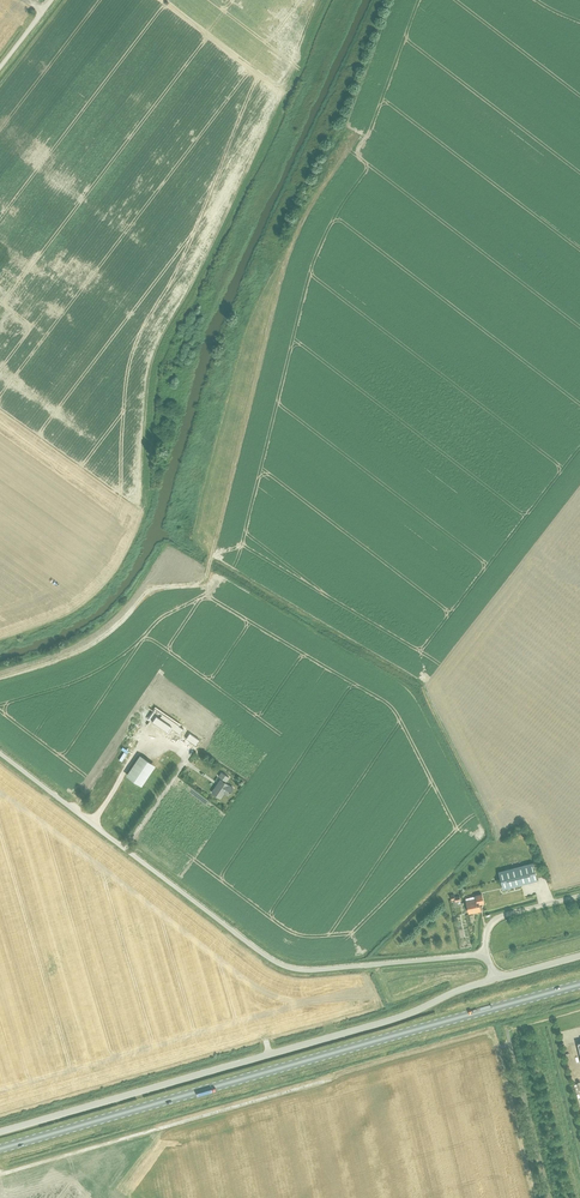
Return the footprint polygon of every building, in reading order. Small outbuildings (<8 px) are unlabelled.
[(156,715),(152,721),(168,732),(170,728),(172,729),(180,735),(184,729),(179,725),(163,715),(161,718),(156,715)] [(190,733),(186,739),(196,745),(200,740),(190,733)] [(225,782),(229,777),(221,772),(218,776),(221,778),(211,792),(220,798),(224,792),(228,795),(233,788),(225,782)] [(498,872),(503,889),(537,880),(533,863),(498,872)] [(484,902),(482,894),(469,897),(470,900),(466,901),(468,913),(481,910),(479,903),(484,902)]
